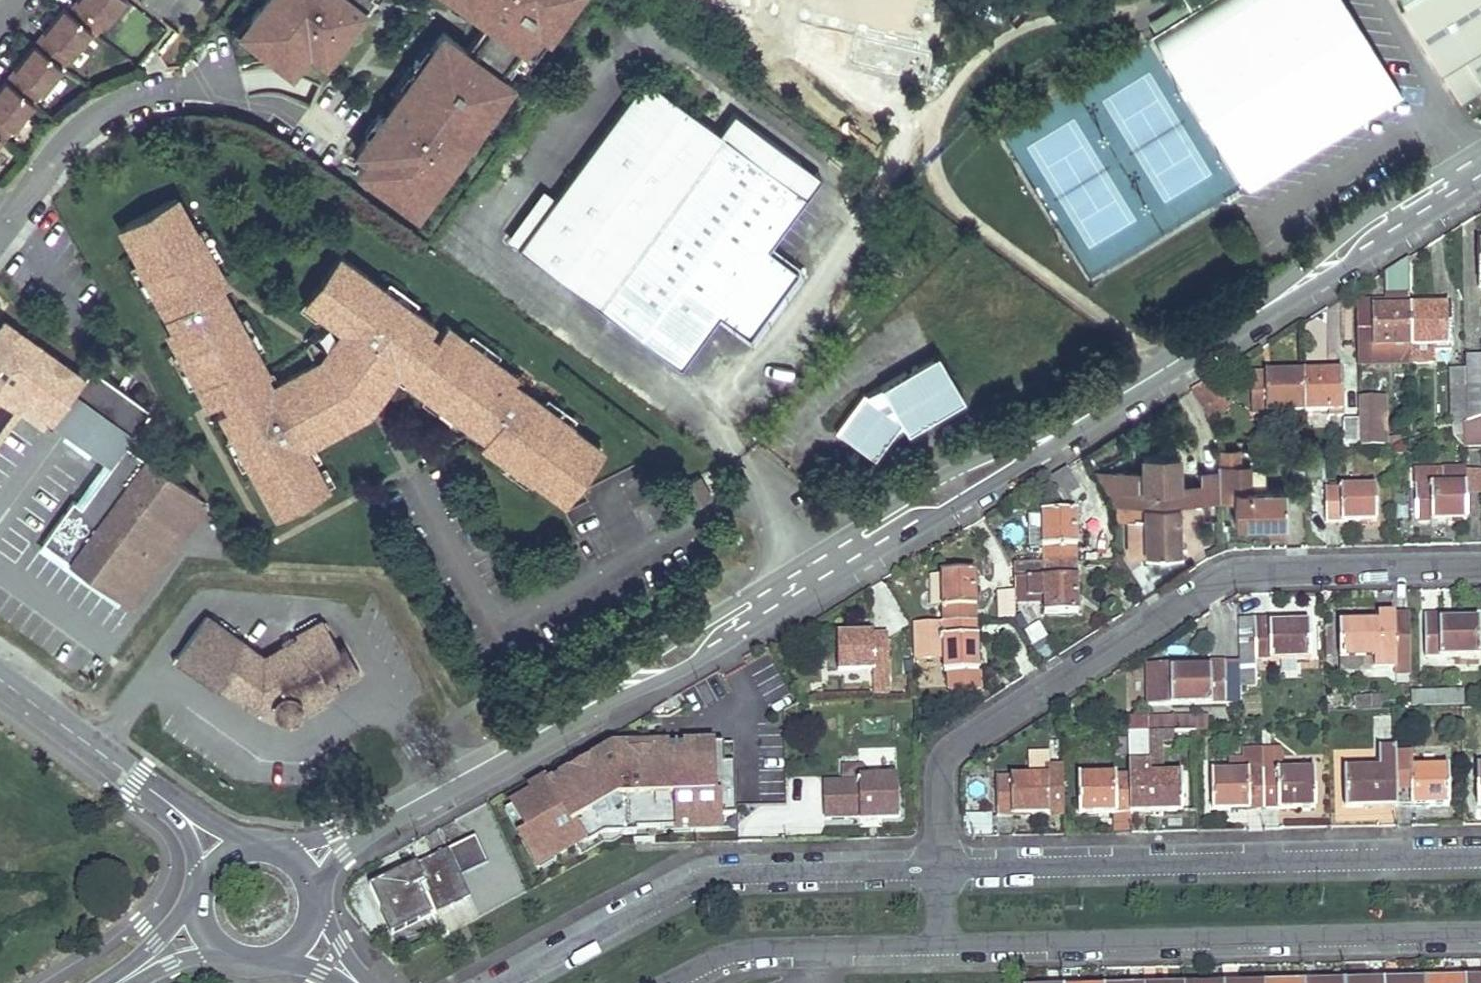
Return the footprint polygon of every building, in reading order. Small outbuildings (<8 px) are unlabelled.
[(91,30),(95,34),(122,0),(76,0),(68,10),(63,6),(0,86),(0,144),(91,30)] [(254,19),(250,25),(264,36),(258,44),(259,45),(284,63),(287,60),(299,69),(314,48),(326,57),(337,43),(341,46),(347,37),(368,9),(369,8),(364,5),(368,0),(268,0),(254,19)] [(575,0),(461,0),(485,18),(488,20),(467,48),(444,31),(433,46),(426,56),(430,59),(401,99),(397,96),(388,108),(387,110),(391,113),(380,127),(376,124),(370,133),(358,149),(369,157),(360,170),(376,182),(377,182),(382,175),(396,186),(393,190),(404,198),(415,206),(440,172),(444,175),(454,162),(455,161),(451,158),(471,130),(475,133),(476,132),(485,120),(485,119),(481,116),(490,104),(494,107),(502,96),(512,82),(506,77),(515,66),(516,64),(514,63),(539,29),(549,36),(575,0)] [(369,8),(368,9),(372,12),(381,0),(368,0),(364,5),(369,8)] [(461,0),(450,0),(482,23),(485,18),(461,0)] [(1401,95),(1342,0),(1182,0),(1191,13),(1153,36),(1248,189),(1401,95)] [(1480,89),(1480,0),(1396,0),(1460,102),(1480,89)] [(259,45),(258,44),(264,36),(250,25),(254,19),(249,16),(235,35),(255,50),(259,45)] [(549,36),(539,29),(514,63),(516,64),(515,66),(526,74),(552,38),(549,36)] [(347,37),(341,46),(337,43),(326,57),(336,64),(352,41),(347,37)] [(430,59),(426,56),(433,46),(428,43),(392,92),(397,96),(401,99),(430,59)] [(724,136),(644,78),(556,199),(519,248),(599,307),(724,136)] [(481,116),(485,119),(485,120),(489,123),(507,100),(502,96),(494,107),(490,104),(481,116)] [(391,113),(387,110),(388,108),(383,105),(365,129),(370,133),(376,124),(380,127),(391,113)] [(181,117),(161,119),(162,131),(182,129),(181,117)] [(451,158),(455,161),(454,162),(459,166),(481,135),(476,132),(475,133),(471,130),(451,158)] [(724,136),(599,307),(680,367),(719,315),(748,337),(798,272),(767,248),(805,196),(784,180),(799,159),(783,147),(767,168),(724,136)] [(382,175),(377,182),(376,182),(374,185),(400,203),(404,198),(393,190),(396,186),(382,175)] [(556,199),(543,190),(507,239),(519,248),(556,199)] [(564,501),(602,449),(571,427),(573,425),(512,381),(516,376),(446,324),(436,338),(428,332),(434,324),(339,255),(304,302),(333,322),(332,323),(331,323),(330,323),(329,324),(328,324),(327,325),(326,325),(325,325),(324,326),(324,327),(323,327),(322,327),(322,328),(321,328),(320,328),(320,329),(319,329),(318,330),(317,331),(316,331),(316,332),(315,332),(315,333),(314,333),(314,334),(313,334),(313,335),(312,335),(311,336),(311,337),(310,337),(310,338),(309,338),(308,340),(307,341),(306,342),(306,343),(305,345),(314,361),(271,384),(226,297),(220,300),(215,290),(226,284),(196,228),(194,228),(176,196),(119,227),(137,260),(136,261),(172,326),(166,330),(208,407),(223,399),(227,406),(218,411),(276,515),(327,486),(304,446),(361,415),(358,410),(376,385),(383,390),(396,373),(405,361),(414,368),(405,380),(476,431),(480,426),(489,432),(481,443),(532,481),(533,479),(564,501)] [(1411,363),(1410,309),(1409,260),(1408,259),(1384,274),(1384,303),(1356,304),(1357,364),(1411,363)] [(1410,309),(1411,363),(1433,363),(1433,351),(1450,351),(1449,308),(1410,309)] [(5,320),(0,327),(0,434),(25,400),(53,421),(84,378),(5,320)] [(963,398),(936,353),(880,386),(883,391),(871,399),(865,395),(863,393),(836,431),(875,459),(887,442),(963,398)] [(1465,357),(1465,369),(1466,423),(1480,417),(1480,356),(1465,357)] [(151,409),(92,367),(53,421),(112,464),(81,506),(73,500),(43,542),(132,606),(204,506),(197,501),(200,498),(126,445),(151,409)] [(1464,424),(1466,423),(1465,369),(1450,370),(1451,428),(1464,424)] [(1303,375),(1304,412),(1328,412),(1328,417),(1343,416),(1341,374),(1303,375)] [(1281,413),(1304,412),(1303,375),(1265,376),(1252,376),(1253,414),(1266,413),(1266,419),(1281,419),(1281,413)] [(1204,417),(1221,408),(1207,383),(1190,392),(1204,417)] [(883,391),(880,386),(865,395),(871,399),(883,391)] [(1359,447),(1385,446),(1384,400),(1358,401),(1358,420),(1359,447)] [(1466,423),(1464,424),(1464,449),(1480,449),(1480,417),(1466,423)] [(1343,447),(1359,447),(1358,420),(1343,420),(1343,447)] [(1221,450),(1221,466),(1260,465),(1260,449),(1221,450)] [(1201,484),(1177,484),(1176,453),(1142,454),(1142,472),(1094,472),(1115,504),(1177,503),(1201,503),(1201,484)] [(1048,479),(1064,506),(1083,495),(1066,468),(1048,479)] [(1415,521),(1466,520),(1465,471),(1443,471),(1443,487),(1430,487),(1414,487),(1415,521)] [(1443,487),(1443,471),(1430,471),(1430,487),(1443,487)] [(1201,484),(1201,503),(1219,502),(1218,472),(1201,472),(1201,484)] [(1324,489),(1325,523),(1376,522),(1375,488),(1324,489)] [(1234,491),(1235,525),(1267,525),(1267,535),(1286,535),(1285,524),(1284,490),(1234,491)] [(1178,553),(1177,503),(1115,504),(1115,521),(1129,521),(1129,554),(1178,553)] [(1182,504),(1183,548),(1197,548),(1196,504),(1182,504)] [(1041,514),(1043,564),(1077,563),(1075,513),(1041,514)] [(1014,565),(1014,599),(1043,598),(1043,603),(1044,614),(1078,613),(1077,563),(1043,564),(1014,565)] [(942,624),(976,622),(975,572),(941,573),(942,624)] [(997,618),(1014,618),(1014,593),(997,593),(997,618)] [(1440,615),(1424,615),(1424,657),(1479,656),(1479,621),(1440,622),(1440,615)] [(303,712),(326,700),(323,694),(359,673),(344,647),(339,650),(326,628),(302,642),(299,637),(278,649),(276,657),(268,661),(263,658),(205,616),(177,656),(254,711),(271,703),(274,704),(274,709),(275,713),(279,716),(284,719),(288,719),(292,718),(296,715),(299,711),(303,712)] [(1394,675),(1410,674),(1409,616),(1378,617),(1377,623),(1338,624),(1339,660),(1371,659),(1371,669),(1394,669),(1394,675)] [(1238,619),(1239,662),(1240,686),(1256,687),(1256,662),(1311,660),(1309,624),(1270,625),(1270,619),(1238,619)] [(942,624),(913,625),(913,659),(943,658),(944,674),(950,673),(950,691),(979,690),(976,622),(942,624)] [(1040,625),(1026,633),(1043,662),(1057,653),(1040,625)] [(874,692),(889,691),(887,636),(837,637),(838,671),(873,670),(874,692)] [(276,657),(278,649),(263,658),(268,661),(276,657)] [(1339,670),(1371,669),(1371,659),(1339,660),(1339,670)] [(1240,686),(1239,662),(1209,662),(1209,669),(1171,670),(1171,665),(1148,665),(1148,706),(1240,703),(1240,686)] [(1411,706),(1463,704),(1463,692),(1411,693),(1411,706)] [(1128,718),(1129,733),(1148,732),(1162,732),(1194,731),(1206,731),(1206,716),(1128,718)] [(1148,732),(1129,733),(1129,775),(1130,808),(1144,808),(1144,813),(1182,811),(1181,774),(1163,774),(1148,775),(1148,732)] [(1162,732),(1148,732),(1148,775),(1163,774),(1162,732)] [(663,767),(734,765),(733,744),(663,747),(663,754),(663,767)] [(635,746),(635,755),(663,754),(663,747),(663,745),(635,746)] [(1396,749),(1396,801),(1410,801),(1410,806),(1447,805),(1447,767),(1412,768),(1411,748),(1396,749)] [(1382,802),(1396,801),(1396,749),(1378,749),(1379,769),(1344,770),(1345,808),(1382,807),(1382,802)] [(1210,774),(1212,811),(1249,810),(1249,805),(1263,805),(1261,750),(1243,750),(1243,772),(1210,774)] [(1277,810),(1315,809),(1314,771),(1281,772),(1280,750),(1261,750),(1263,805),(1277,805),(1277,810)] [(534,793),(513,805),(526,830),(519,834),(534,863),(551,853),(554,858),(554,857),(575,846),(586,840),(588,845),(605,836),(622,835),(637,834),(636,830),(636,818),(649,818),(649,830),(664,829),(664,821),(676,821),(677,829),(691,828),(691,831),(722,830),(721,817),(736,817),(734,765),(663,767),(663,754),(635,755),(622,755),(622,763),(604,767),(598,757),(585,765),(563,777),(562,775),(549,782),(548,779),(531,788),(534,793)] [(601,756),(598,757),(604,767),(622,763),(622,755),(601,756)] [(563,777),(585,765),(581,757),(560,769),(563,775),(562,775),(563,777)] [(859,819),(898,818),(897,780),(863,780),(863,767),(844,767),(844,782),(825,782),(825,820),(848,819),(847,814),(859,814),(859,819)] [(1064,815),(1063,768),(1046,768),(1046,777),(996,778),(996,811),(1011,810),(1011,815),(1064,815)] [(1116,808),(1130,808),(1129,775),(1078,777),(1079,814),(1115,814),(1116,813),(1116,808)] [(519,834),(526,830),(513,805),(505,809),(519,834)] [(1130,832),(1130,813),(1116,813),(1115,814),(1116,832),(1130,832)] [(964,815),(964,832),(991,831),(991,814),(964,815)] [(721,817),(722,830),(736,830),(736,817),(721,817)] [(649,818),(636,818),(636,830),(649,830),(649,818)] [(664,829),(664,832),(691,831),(691,828),(677,829),(676,821),(664,821),(664,829)] [(586,840),(575,846),(581,857),(604,844),(613,844),(622,839),(622,835),(605,836),(588,845),(586,840)] [(460,876),(487,863),(475,836),(369,887),(392,935),(471,897),(460,876)] [(551,853),(534,863),(538,870),(556,860),(554,857),(554,858),(551,853)]
